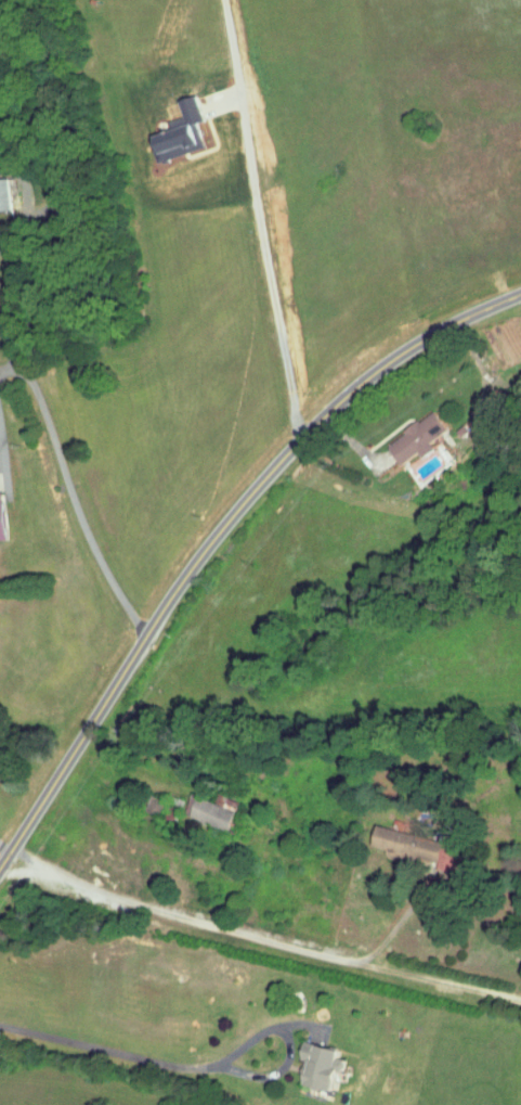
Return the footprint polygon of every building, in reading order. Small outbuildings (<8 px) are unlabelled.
[(202,147),(194,121),(202,119),(194,93),(176,99),(182,116),(169,120),(171,128),(148,135),(157,161),(202,147)] [(8,177),(0,178),(0,210),(10,209),(8,177)] [(429,442),(447,429),(433,410),(387,444),(401,463),(417,451),(422,457),(434,448),(429,442)] [(234,811),(190,793),(181,814),(225,832),(234,811)] [(164,799),(149,794),(143,811),(158,816),(164,799)] [(212,804),(233,809),(236,799),(215,794),(212,804)] [(370,845),(386,849),(385,853),(449,868),(455,844),(374,825),(370,845)] [(338,1049),(303,1041),(299,1059),(307,1061),(301,1084),(332,1091),(338,1065),(334,1064),(338,1049)]
